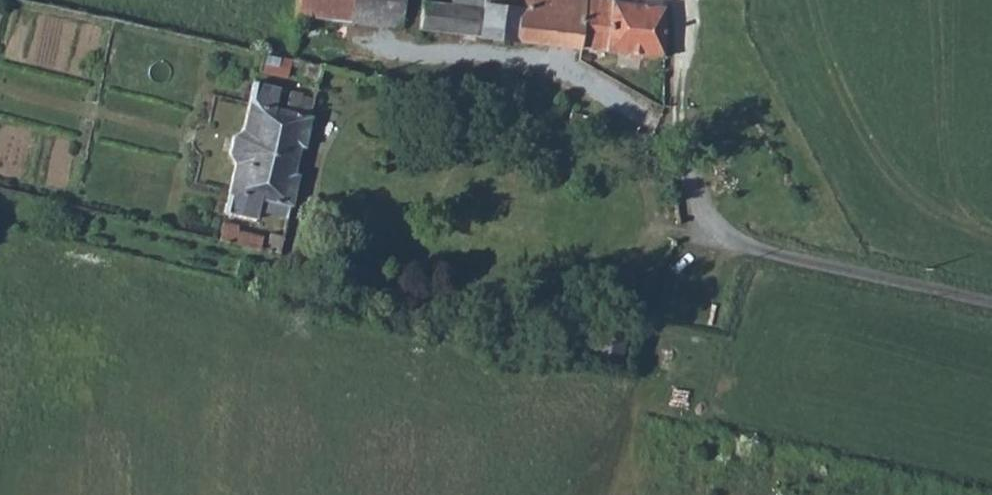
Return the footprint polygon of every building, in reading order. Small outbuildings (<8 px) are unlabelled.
[(293,16),(400,28),(405,0),(295,0),(293,16)] [(451,5),(422,2),(419,30),(517,42),(522,0),(451,0),(451,5)] [(517,42),(581,49),(586,0),(522,0),(517,42)] [(581,49),(663,58),(663,8),(612,2),(613,0),(586,0),(581,49)] [(290,59),(267,54),(263,72),(286,78),(290,59)] [(307,63),(304,76),(320,80),(323,67),(307,63)] [(234,163),(224,212),(256,220),(259,209),(264,212),(288,218),(298,175),(293,174),(300,147),(304,148),(315,101),(301,97),(302,95),(290,92),(286,111),(275,109),(280,88),(253,82),(242,131),(232,137),(229,154),(234,163)] [(571,113),(569,123),(575,124),(577,115),(571,113)] [(223,223),(219,244),(259,253),(263,237),(243,233),(242,238),(236,236),(238,227),(223,223)] [(270,234),(265,255),(279,258),(284,237),(270,234)] [(605,310),(593,355),(619,362),(631,317),(605,310)]
